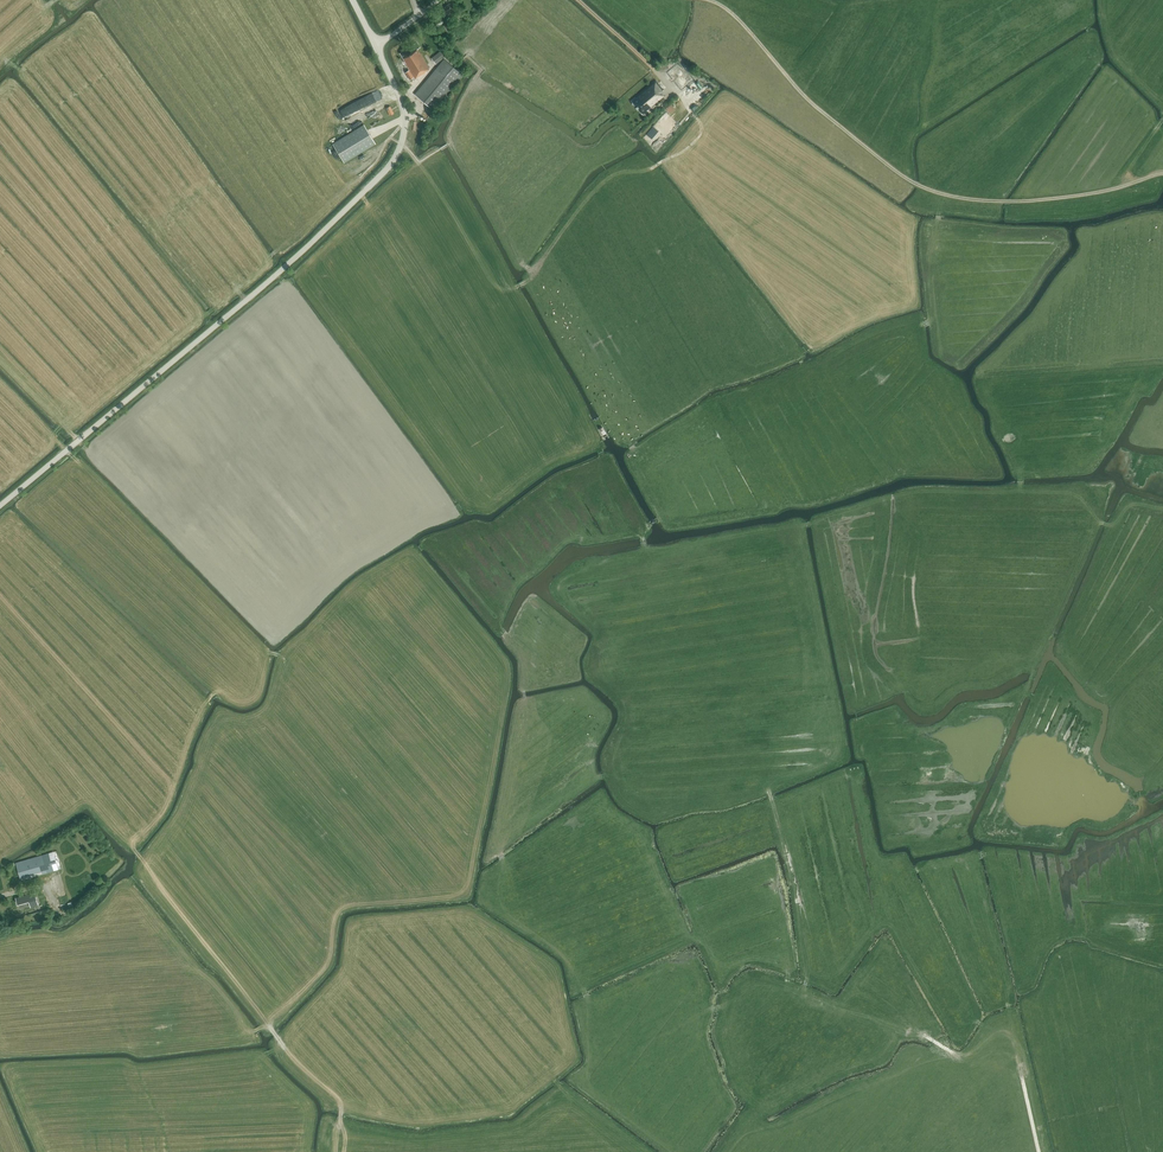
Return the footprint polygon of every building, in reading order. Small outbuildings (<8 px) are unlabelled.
[(448,4),(443,8),(437,12),(444,21),(449,17),(448,16),(453,12),(452,11),(453,10),(448,4)] [(461,15),(458,11),(451,16),(454,20),(461,15)] [(420,48),(416,43),(400,53),(404,59),(396,64),(408,83),(426,72),(426,71),(430,69),(420,53),(419,53),(417,49),(420,48)] [(444,57),(440,51),(431,58),(436,64),(444,57)] [(433,110),(463,74),(444,59),(415,94),(433,110)] [(674,63),(668,68),(679,81),(680,80),(680,81),(686,76),(674,63)] [(663,83),(655,74),(649,79),(653,83),(631,101),(643,115),(647,111),(647,110),(651,107),(651,108),(664,97),(660,92),(663,90),(660,86),(663,83)] [(680,81),(676,84),(683,91),(693,83),(686,76),(680,81)] [(351,102),(341,107),(345,115),(355,111),(351,102)] [(364,125),(333,144),(344,163),(375,144),(364,125)] [(21,880),(61,869),(56,851),(16,862),(21,880)] [(31,907),(39,905),(39,904),(38,905),(35,892),(15,897),(16,897),(18,904),(29,900),(31,907),(30,907),(31,907)]
